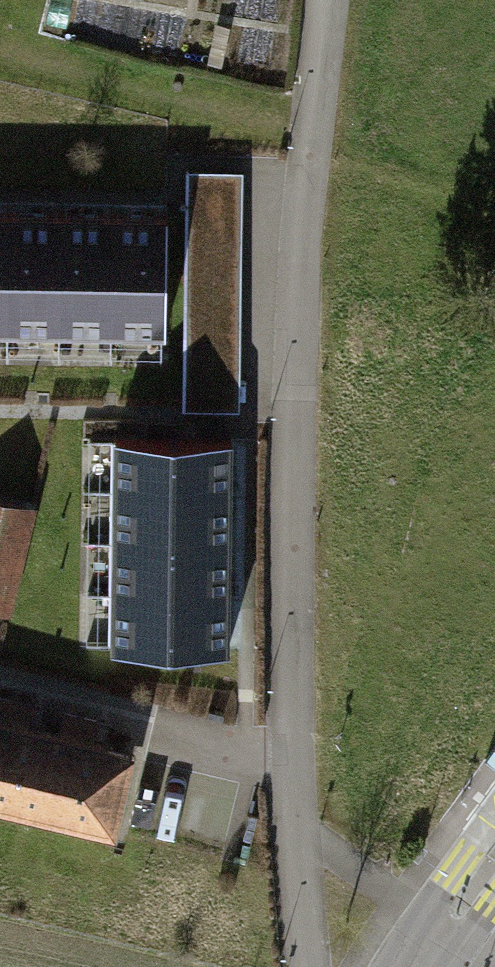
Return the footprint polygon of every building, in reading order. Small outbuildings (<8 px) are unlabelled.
[(234,171),(178,170),(174,407),(230,408),(234,171)] [(52,329),(53,213),(1,212),(0,259),(0,328),(52,329)] [(52,329),(105,329),(106,214),(53,213),(52,329)] [(105,329),(158,330),(159,214),(106,214),(105,329)] [(107,436),(106,488),(222,490),(223,437),(107,436)] [(106,488),(106,541),(221,543),(222,490),(106,488)] [(0,505),(0,582),(17,509),(0,505)] [(106,541),(105,594),(220,595),(221,543),(106,541)] [(105,594),(104,646),(220,648),(220,595),(105,594)] [(0,696),(0,804),(31,811),(50,733),(19,725),(24,702),(0,696)] [(89,716),(56,709),(50,733),(31,811),(102,829),(120,749),(84,740),(89,716)]
